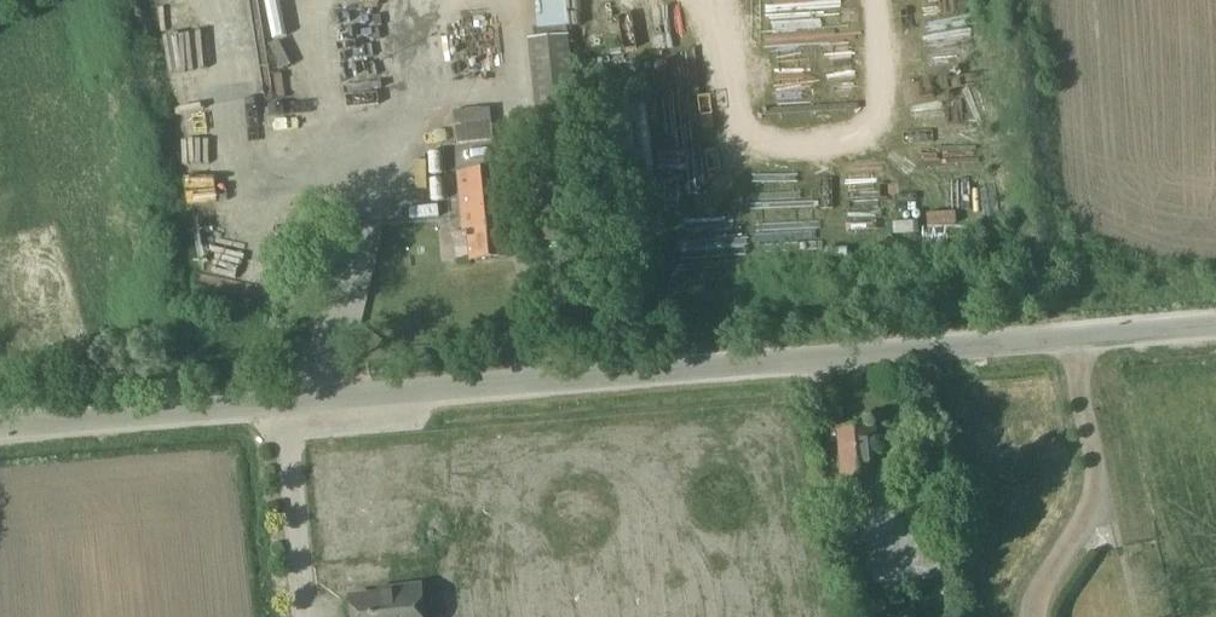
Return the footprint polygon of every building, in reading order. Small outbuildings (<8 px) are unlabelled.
[(558,0),(525,0),(527,29),(560,26),(558,0)] [(573,35),(528,39),(530,65),(535,65),(540,118),(581,114),(573,35)] [(511,225),(505,168),(457,173),(463,230),(467,230),(470,260),(476,260),(476,264),(490,262),(490,258),(510,256),(507,226),(511,225)] [(843,428),(845,447),(840,448),(843,484),(874,482),(872,448),(876,447),(875,427),(871,428),(870,425),(843,428)] [(930,474),(914,475),(915,488),(931,487),(930,474)] [(934,503),(849,510),(851,536),(865,585),(940,580),(934,503)] [(421,591),(351,597),(353,616),(423,616),(421,591)]
